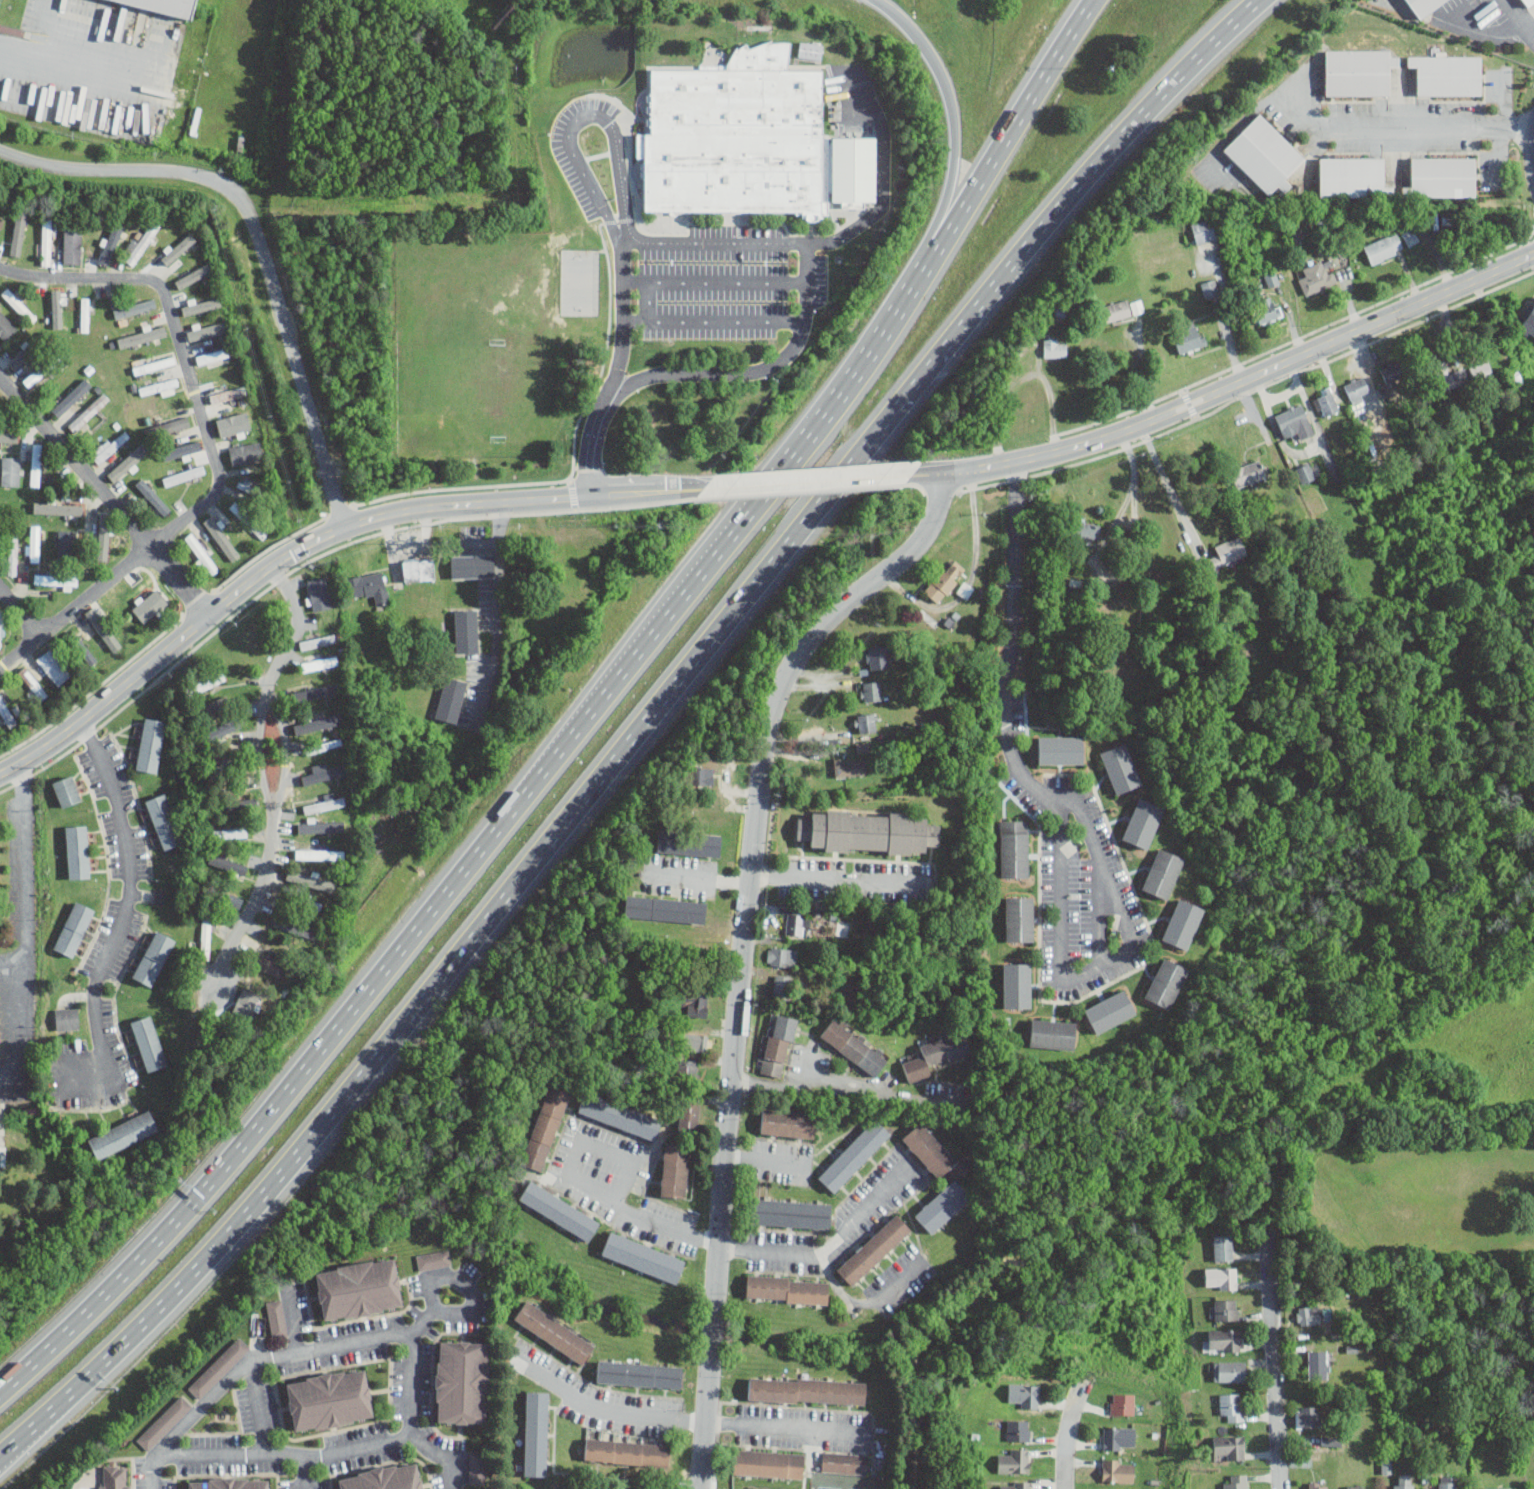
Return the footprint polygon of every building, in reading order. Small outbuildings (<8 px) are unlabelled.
[(1446,0),(1406,0),(1418,19),(1446,0)] [(822,58),(823,43),(799,42),(798,58),(822,58)] [(1389,49),(1325,49),(1325,95),(1388,95),(1388,67),(1398,67),(1398,57),(1389,57),(1389,49)] [(1481,95),(1481,56),(1407,56),(1407,67),(1416,67),(1416,95),(1481,95)] [(652,64),(643,204),(827,214),(825,74),(652,64)] [(1306,158),(1259,112),(1222,150),(1269,196),(1275,189),(1282,196),(1292,185),(1286,179),(1306,158)] [(1319,197),(1393,197),(1393,187),(1382,187),(1382,157),(1319,157),(1319,197)] [(1475,197),(1475,157),(1410,157),(1410,197),(1475,197)] [(20,256),(28,206),(18,204),(10,255),(20,256)] [(1190,223),(1197,245),(1219,238),(1212,216),(1190,223)] [(41,265),(50,265),(52,218),(42,218),(41,265)] [(158,223),(151,220),(137,247),(129,243),(125,252),(130,254),(126,262),(136,267),(158,223)] [(122,224),(113,221),(101,262),(111,265),(122,224)] [(1401,233),(1409,247),(1420,240),(1413,227),(1401,233)] [(64,263),(82,262),(81,229),(63,230),(64,263)] [(168,266),(196,239),(190,232),(161,259),(168,266)] [(1363,246),(1371,265),(1404,251),(1397,232),(1363,246)] [(1302,267),(1306,276),(1298,279),(1306,296),(1338,281),(1327,256),(1302,267)] [(214,273),(210,264),(174,278),(178,287),(214,273)] [(1267,286),(1286,282),(1283,269),(1265,272),(1267,286)] [(1200,282),(1206,299),(1220,294),(1215,277),(1200,282)] [(37,318),(8,286),(1,293),(30,324),(37,318)] [(1284,316),(1275,294),(1251,304),(1260,326),(1284,316)] [(81,331),(89,331),(89,307),(89,297),(81,297),(81,331)] [(183,316),(221,306),(219,297),(181,306),(183,316)] [(1133,316),(1127,298),(1100,307),(1106,326),(1133,316)] [(156,309),(154,299),(113,308),(115,317),(156,309)] [(1518,330),(1533,340),(1533,303),(1518,330)] [(5,340),(18,328),(0,310),(0,335),(5,340)] [(1207,344),(1199,321),(1171,331),(1180,354),(1207,344)] [(167,338),(165,327),(117,336),(119,346),(167,338)] [(1067,338),(1044,338),(1044,357),(1067,357),(1067,338)] [(36,354),(31,346),(9,360),(14,368),(36,354)] [(198,365),(230,356),(227,347),(195,356),(198,365)] [(1439,392),(1457,383),(1445,359),(1427,368),(1439,392)] [(1493,375),(1488,360),(1468,367),(1473,382),(1493,375)] [(1385,386),(1407,378),(1401,361),(1379,369),(1385,386)] [(1470,384),(1468,369),(1444,372),(1446,388),(1470,384)] [(179,389),(176,377),(138,387),(140,395),(160,390),(161,394),(179,389)] [(1370,396),(1363,377),(1344,384),(1351,403),(1370,396)] [(59,417),(92,385),(85,378),(51,410),(59,417)] [(211,394),(214,404),(247,394),(244,385),(211,394)] [(1321,418),(1340,411),(1337,402),(1342,400),(1336,385),(1312,395),(1321,418)] [(110,399),(104,392),(67,425),(74,432),(110,399)] [(1297,442),(1316,433),(1302,402),(1274,414),(1284,437),(1293,432),(1297,442)] [(160,433),(190,427),(188,416),(157,423),(160,433)] [(18,430),(0,430),(0,441),(17,442),(18,430)] [(90,454),(99,464),(130,436),(125,430),(111,442),(108,438),(90,454)] [(136,465),(135,464),(151,449),(144,441),(107,474),(115,484),(136,465)] [(229,447),(232,465),(263,459),(259,441),(229,447)] [(40,487),(41,443),(32,443),(30,486),(40,487)] [(20,486),(20,457),(2,456),(1,485),(20,486)] [(1235,488),(1267,478),(1261,459),(1230,469),(1235,488)] [(1303,484),(1316,477),(1309,462),(1295,468),(1303,484)] [(206,473),(203,464),(162,478),(165,487),(206,473)] [(135,484),(165,515),(171,509),(141,478),(135,484)] [(229,507),(239,517),(245,511),(235,500),(229,507)] [(33,513),(82,515),(83,504),(33,502),(33,513)] [(108,560),(110,513),(99,513),(97,560),(108,560)] [(231,561),(240,555),(212,515),(203,521),(231,561)] [(1072,542),(1100,542),(1100,521),(1072,521),(1072,542)] [(40,525),(30,525),(30,562),(39,562),(40,525)] [(57,557),(76,558),(76,530),(58,530),(57,557)] [(219,570),(192,531),(185,537),(199,559),(198,560),(209,577),(219,570)] [(1248,556),(1239,535),(1214,546),(1218,555),(1203,562),(1209,574),(1248,556)] [(18,536),(9,536),(7,575),(16,575),(18,536)] [(493,578),(493,554),(450,554),(450,578),(493,578)] [(968,570),(954,557),(923,590),(937,603),(968,570)] [(404,583),(435,579),(433,558),(402,561),(404,583)] [(350,600),(374,595),(376,605),(390,602),(383,570),(345,578),(350,600)] [(78,585),(78,576),(34,574),(34,584),(78,585)] [(307,580),(314,611),(332,607),(325,576),(307,580)] [(967,599),(975,587),(964,581),(957,592),(967,599)] [(478,609),(455,609),(455,652),(478,652),(478,609)] [(299,641),(301,650),(337,642),(335,633),(299,641)] [(97,661),(85,644),(78,650),(91,666),(97,661)] [(867,669),(889,668),(887,645),(866,646),(867,669)] [(72,674),(50,647),(36,659),(58,686),(72,674)] [(339,666),(338,657),(301,661),(303,670),(339,666)] [(46,696),(28,667),(20,673),(38,701),(46,696)] [(192,682),(195,691),(226,682),(223,673),(192,682)] [(457,723),(467,680),(444,675),(434,717),(457,723)] [(883,700),(882,680),(860,682),(861,702),(883,700)] [(295,690),(296,700),(340,695),(339,685),(295,690)] [(5,690),(0,693),(0,714),(7,728),(16,724),(5,702),(10,700),(5,690)] [(232,706),(226,694),(201,706),(206,717),(232,706)] [(859,733),(877,731),(875,712),(857,714),(859,733)] [(341,724),(338,713),(294,725),(297,736),(341,724)] [(157,773),(166,720),(144,717),(136,769),(157,773)] [(1083,764),(1083,735),(1038,735),(1038,764),(1083,764)] [(316,744),(318,751),(342,744),(341,738),(316,744)] [(1114,794),(1141,785),(1127,742),(1100,751),(1114,794)] [(234,765),(228,756),(214,766),(220,774),(234,765)] [(834,758),(834,776),(866,776),(866,758),(834,758)] [(311,766),(313,773),(300,776),(302,786),(350,774),(347,763),(327,768),(325,762),(311,766)] [(714,785),(714,767),(690,767),(690,785),(714,785)] [(52,782),(62,807),(82,799),(73,774),(52,782)] [(183,843),(166,792),(145,799),(162,849),(183,843)] [(303,804),(304,812),(345,808),(344,796),(335,797),(334,792),(324,793),(325,802),(303,804)] [(1165,807),(1139,796),(1121,839),(1147,849),(1165,807)] [(925,853),(925,845),(939,846),(940,825),(926,824),(927,814),(812,809),(812,818),(798,818),(797,839),(810,840),(809,848),(925,853)] [(1000,820),(1000,877),(1028,877),(1028,820),(1000,820)] [(298,833),(344,832),(344,821),(298,822),(298,833)] [(66,825),(68,878),(89,878),(88,824),(66,825)] [(247,828),(210,830),(210,839),(247,838),(247,828)] [(720,856),(721,835),(658,831),(657,852),(720,856)] [(1184,856),(1157,847),(1142,890),(1169,900),(1184,856)] [(344,860),(344,850),(295,850),(295,859),(344,860)] [(332,892),(335,882),(291,871),(289,882),(332,892)] [(705,924),(707,900),(626,894),(624,918),(705,924)] [(1033,942),(1033,896),(1005,896),(1005,942),(1033,942)] [(1187,950),(1204,908),(1178,897),(1161,940),(1187,950)] [(53,948),(74,957),(95,909),(75,900),(53,948)] [(803,936),(808,916),(790,912),(785,932),(803,936)] [(211,920),(202,919),(201,936),(203,936),(203,943),(210,943),(211,920)] [(849,936),(850,921),(838,921),(838,936),(849,936)] [(131,976),(151,987),(177,940),(157,929),(131,976)] [(798,949),(768,946),(766,965),(796,968),(798,949)] [(257,969),(279,977),(284,962),(261,955),(257,969)] [(1170,1010),(1189,967),(1162,956),(1144,999),(1170,1010)] [(1003,1008),(1031,1008),(1031,962),(1003,962),(1003,1008)] [(793,976),(775,973),(772,997),(789,1000),(793,976)] [(687,1004),(686,1015),(707,1017),(709,992),(679,989),(678,1003),(687,1004)] [(1136,1015),(1125,989),(1083,1007),(1095,1033),(1136,1015)] [(55,1008),(55,1030),(79,1029),(78,1007),(55,1008)] [(798,1017),(773,1012),(759,1072),(784,1078),(798,1017)] [(818,1035),(874,1078),(891,1056),(835,1013),(818,1035)] [(147,1072),(168,1064),(151,1014),(130,1021),(147,1072)] [(1076,1021),(1030,1018),(1028,1047),(1074,1050),(1076,1021)] [(919,1044),(923,1056),(902,1061),(907,1082),(932,1075),(929,1064),(971,1053),(965,1032),(919,1044)] [(683,1048),(708,1049),(708,1034),(684,1033),(683,1048)] [(699,1080),(699,1059),(677,1059),(677,1080),(699,1080)] [(570,1091),(548,1083),(521,1164),(543,1172),(570,1091)] [(662,1117),(585,1091),(577,1113),(655,1140),(662,1117)] [(699,1099),(679,1099),(679,1131),(699,1131),(699,1099)] [(759,1134),(815,1139),(817,1113),(762,1108),(759,1134)] [(159,1131),(149,1111),(88,1139),(97,1160),(159,1131)] [(833,1193),(892,1134),(875,1117),(816,1175),(833,1193)] [(901,1138),(938,1179),(957,1161),(920,1121),(901,1138)] [(665,1141),(659,1196),(685,1198),(691,1144),(665,1141)] [(913,1213),(930,1234),(972,1198),(955,1178),(913,1213)] [(601,1219),(529,1179),(517,1201),(589,1241),(601,1219)] [(830,1228),(832,1202),(751,1198),(750,1224),(830,1228)] [(835,1268),(851,1286),(913,1231),(897,1212),(835,1268)] [(686,1257),(609,1232),(601,1258),(678,1282),(686,1257)] [(1213,1234),(1213,1261),(1233,1261),(1233,1234),(1213,1234)] [(452,1264),(449,1248),(416,1254),(419,1270),(452,1264)] [(316,1268),(323,1318),(403,1306),(396,1256),(316,1268)] [(1204,1290),(1237,1290),(1237,1267),(1204,1267),(1204,1290)] [(829,1303),(830,1278),(746,1275),(745,1300),(829,1303)] [(271,1335),(286,1333),(283,1299),(267,1300),(271,1335)] [(596,1344),(527,1299),(514,1317),(584,1363),(596,1344)] [(1210,1299),(1211,1320),(1239,1320),(1239,1299),(1210,1299)] [(1322,1323),(1322,1305),(1297,1305),(1297,1323),(1322,1323)] [(1206,1352),(1240,1352),(1240,1329),(1206,1329),(1206,1352)] [(188,1386),(199,1398),(251,1348),(240,1336),(188,1386)] [(486,1422),(490,1341),(440,1339),(436,1420),(486,1422)] [(1307,1349),(1307,1376),(1328,1376),(1328,1349),(1307,1349)] [(682,1386),(683,1364),(599,1360),(598,1382),(682,1386)] [(1247,1381),(1247,1361),(1212,1361),(1212,1381),(1247,1381)] [(287,1378),(294,1429),(374,1418),(367,1368),(287,1378)] [(867,1382),(750,1375),(749,1397),(866,1404),(867,1382)] [(1039,1383),(1008,1383),(1008,1405),(1017,1405),(1017,1408),(1039,1408),(1039,1383)] [(525,1474),(547,1475),(549,1390),(527,1390),(525,1474)] [(1111,1414),(1135,1414),(1135,1393),(1111,1393),(1111,1414)] [(1243,1393),(1219,1393),(1219,1414),(1223,1414),(1223,1421),(1243,1421),(1243,1393)] [(136,1439),(148,1450),(192,1405),(181,1394),(136,1439)] [(1322,1405),(1295,1405),(1295,1427),(1322,1427),(1322,1405)] [(1029,1419),(1006,1419),(1006,1441),(1029,1441),(1029,1419)] [(1135,1426),(1103,1426),(1103,1450),(1135,1450),(1135,1426)] [(1214,1459),(1245,1459),(1245,1435),(1214,1435),(1214,1459)] [(1322,1444),(1337,1445),(1337,1436),(1323,1436),(1322,1444)] [(585,1460),(669,1465),(671,1443),(587,1437),(585,1460)] [(734,1473),(805,1477),(806,1452),(736,1449),(734,1473)] [(1029,1473),(1029,1449),(998,1449),(998,1473),(1029,1473)] [(485,1484),(486,1450),(470,1450),(469,1483),(485,1484)] [(868,1472),(869,1453),(824,1452),(823,1471),(868,1472)] [(1381,1473),(1392,1473),(1392,1456),(1382,1456),(1381,1473)] [(1102,1482),(1135,1482),(1135,1459),(1102,1459),(1102,1482)] [(418,1460),(385,1466),(339,1475),(342,1488),(424,1488),(418,1460)] [(133,1485),(127,1485),(127,1464),(103,1464),(104,1485),(99,1485),(99,1488),(133,1488),(133,1485)] [(1233,1473),(1233,1482),(1223,1482),(1223,1488),(1248,1488),(1248,1473),(1233,1473)] [(1393,1488),(1414,1488),(1414,1473),(1393,1473),(1393,1488)] [(1438,1476),(1438,1488),(1456,1488),(1456,1476),(1438,1476)] [(189,1488),(270,1488),(270,1477),(189,1478),(189,1488)] [(1000,1480),(1000,1488),(1031,1488),(1031,1480),(1000,1480)]
